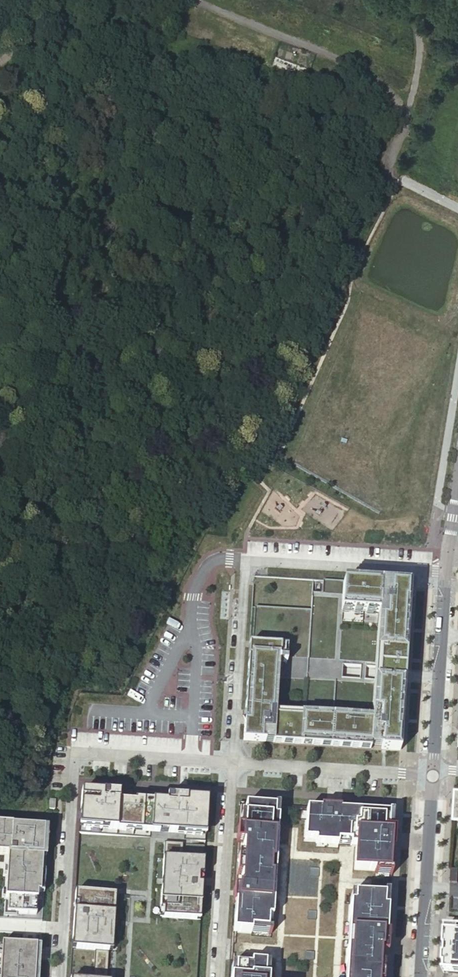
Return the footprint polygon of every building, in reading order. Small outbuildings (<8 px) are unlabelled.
[(338,613),(340,581),(284,578),(253,576),(251,605),(245,692),(245,702),(259,703),(262,703),(263,703),(261,703),(261,691),(263,691),(264,684),(262,683),(263,671),(265,672),(265,671),(265,665),(265,664),(266,655),(269,606),(269,602),(272,602),(272,604),(325,608),(325,612),(338,613)] [(343,585),(341,612),(378,614),(379,608),(387,608),(387,615),(383,615),(382,619),(387,619),(386,622),(382,622),(381,648),(385,648),(384,655),(380,655),(379,668),(378,685),(403,686),(407,618),(403,617),(404,588),(392,587),(391,592),(380,591),(380,587),(343,585)] [(272,602),(269,602),(269,606),(266,655),(269,655),(272,608),(321,611),(321,618),(338,620),(338,613),(325,612),(325,608),(272,604),(272,602)] [(265,672),(263,671),(262,683),(264,684),(263,691),(261,691),(261,703),(263,703),(262,703),(259,703),(259,712),(266,712),(266,708),(318,711),(331,712),(331,716),(337,716),(337,712),(364,714),(363,718),(367,718),(367,714),(371,714),(371,718),(376,719),(376,710),(372,710),(372,711),(266,704),(268,671),(265,671),(265,672)] [(403,686),(373,685),(372,710),(376,710),(376,719),(371,718),(371,714),(367,714),(367,718),(363,718),(364,714),(337,712),(337,716),(331,716),(331,712),(318,711),(316,746),(367,750),(399,752),(400,734),(403,686)] [(259,703),(245,702),(244,713),(244,714),(242,742),(274,744),(299,745),(316,746),(318,711),(266,708),(266,712),(259,712),(259,703)] [(80,805),(84,806),(83,829),(133,832),(133,828),(184,831),(184,835),(202,836),(203,818),(206,818),(208,800),(153,796),(153,802),(135,800),(134,803),(119,802),(120,795),(81,792),(80,805)] [(268,929),(269,917),(273,918),(274,899),(270,899),(271,877),(275,878),(277,859),(273,859),(274,836),(278,837),(279,818),(275,818),(276,807),(275,807),(246,805),(245,815),(245,828),(241,827),(238,827),(237,842),(240,842),(244,843),(243,855),(242,876),(241,888),(237,888),(234,888),(233,903),(236,903),(240,903),(239,916),(235,916),(234,932),(252,933),(252,929),(268,930),(268,929)] [(357,847),(356,869),(388,871),(389,851),(394,851),(395,830),(393,830),(389,830),(389,816),(340,813),(340,811),(341,808),(321,807),(321,809),(307,808),(305,840),(316,840),(316,844),(338,846),(339,842),(351,842),(351,847),(357,847)] [(0,825),(0,854),(9,855),(8,863),(11,863),(11,869),(8,869),(6,898),(8,898),(8,913),(36,915),(38,893),(40,893),(44,827),(0,825)] [(166,880),(165,888),(161,888),(160,917),(196,919),(197,909),(201,909),(202,887),(198,886),(199,879),(203,879),(204,860),(182,859),(183,844),(164,843),(162,880),(166,880)] [(110,927),(111,918),(114,918),(116,894),(75,892),(72,941),(76,941),(75,950),(108,952),(109,942),(113,942),(114,927),(110,927)] [(350,904),(349,922),(353,922),(352,948),(348,947),(346,966),(350,966),(350,976),(380,976),(380,964),(381,954),(387,955),(389,934),(386,934),(388,909),(384,909),(385,896),(384,896),(355,895),(354,904),(350,904)] [(446,928),(447,928),(457,929),(457,918),(447,918),(446,928)] [(447,933),(447,928),(446,928),(446,929),(445,947),(447,947),(446,956),(445,955),(445,956),(444,973),(457,974),(457,933),(447,933)] [(36,947),(2,945),(0,970),(0,976),(34,976),(36,947)] [(71,950),(71,952),(70,976),(111,976),(112,952),(108,952),(75,950),(71,950)] [(269,976),(265,976),(266,963),(249,962),(249,966),(233,965),(233,976),(269,976)]
